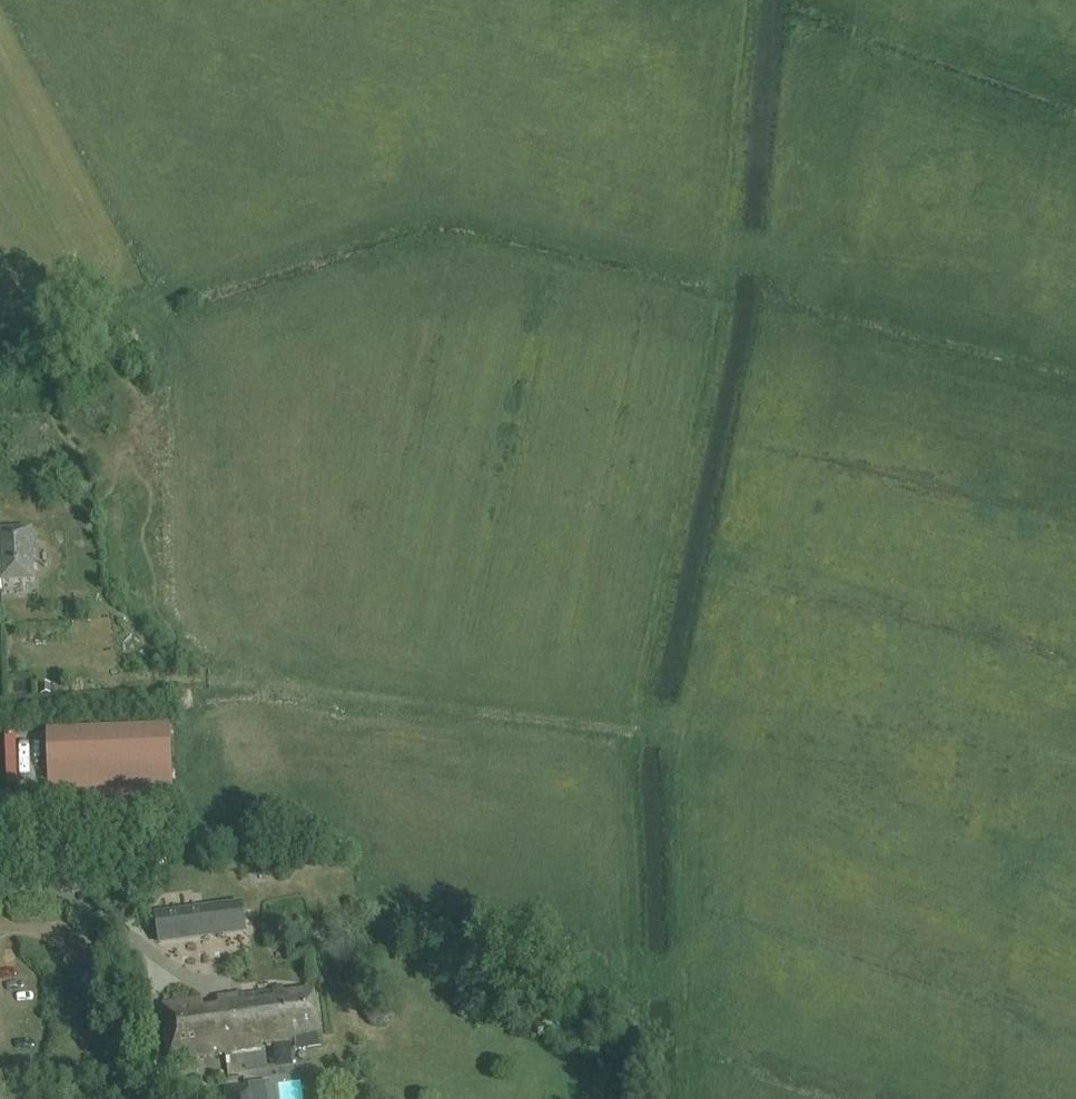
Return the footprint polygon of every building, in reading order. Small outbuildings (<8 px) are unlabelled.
[(1,592),(0,585),(33,583),(31,532),(0,534),(0,592),(1,592)] [(52,791),(174,787),(171,726),(47,731),(52,791)] [(241,904),(156,915),(160,943),(245,931),(241,904)] [(282,996),(281,990),(254,993),(255,999),(242,1001),(241,995),(216,999),(218,1010),(202,1012),(200,1001),(165,1006),(173,1060),(293,1043),(292,1036),(320,1033),(314,992),(282,996)] [(253,1083),(222,1086),(224,1098),(264,1098),(263,1087),(254,1088),(253,1083)]
